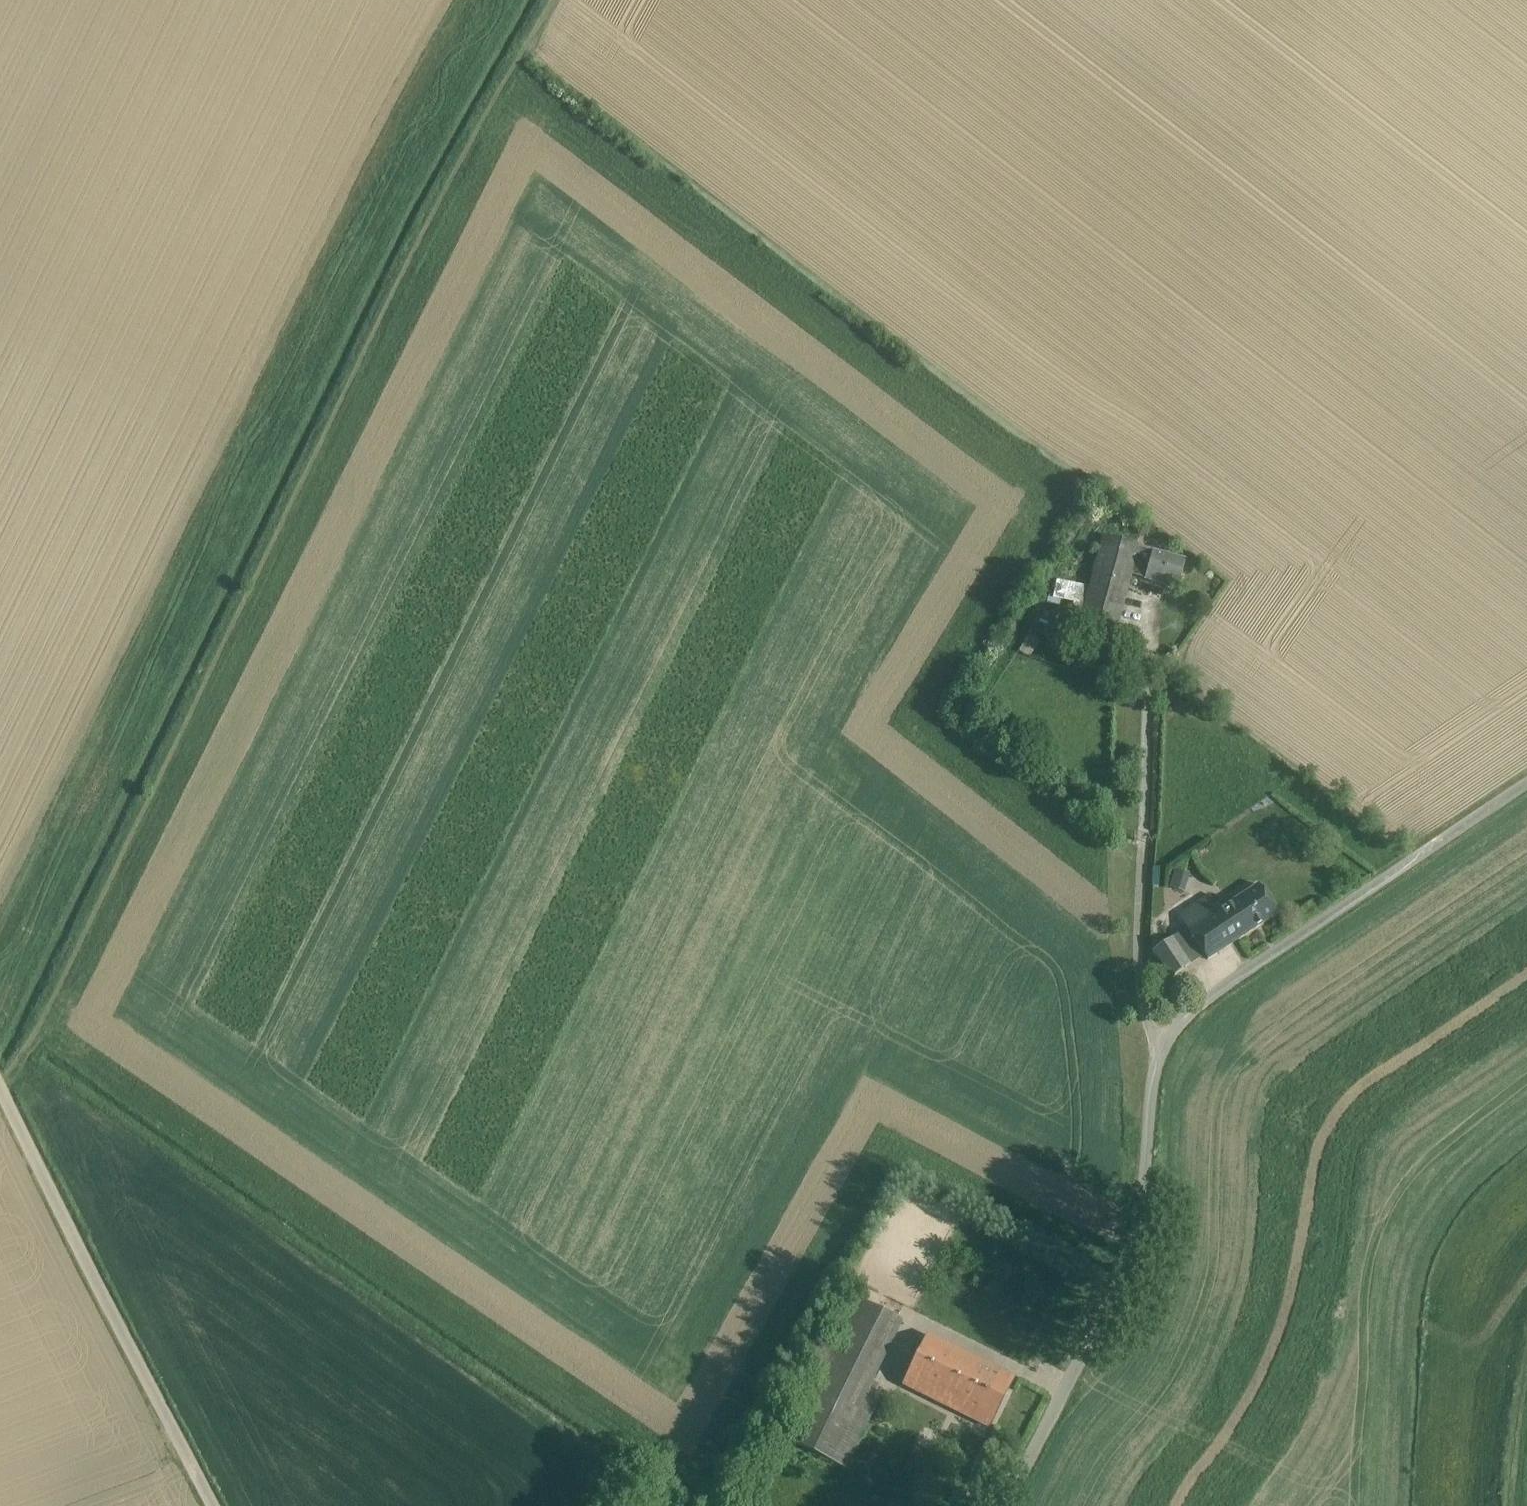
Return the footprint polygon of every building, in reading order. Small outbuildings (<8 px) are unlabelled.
[(1184,561),(1104,540),(1091,589),(1057,580),(1052,597),(1086,606),(1082,621),(1115,630),(1131,569),(1147,573),(1145,580),(1177,588),(1184,561)] [(1176,868),(1171,886),(1185,890),(1191,872),(1176,868)] [(1277,913),(1259,885),(1220,911),(1209,894),(1178,915),(1207,960),(1277,913)] [(1189,965),(1172,939),(1154,951),(1171,977),(1189,965)] [(904,1321),(861,1301),(792,1443),(845,1469),(880,1397),(873,1394),(878,1385),(874,1383),(904,1321)] [(995,1369),(926,1334),(902,1384),(971,1418),(989,1427),(1013,1378),(995,1369)] [(938,1444),(922,1435),(916,1447),(933,1455),(938,1444)]
